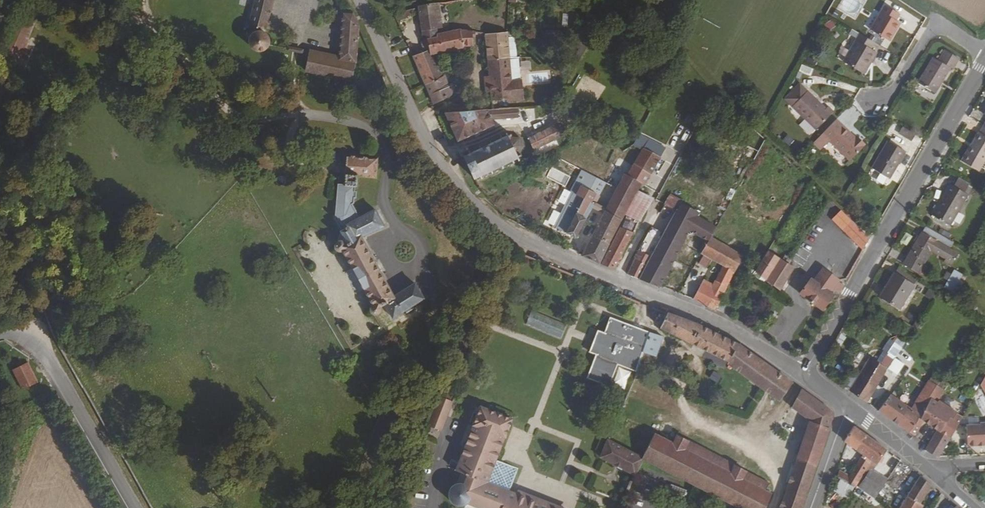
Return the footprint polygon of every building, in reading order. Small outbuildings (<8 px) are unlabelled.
[(261,53),(263,49),(263,45),(262,42),(261,39),(270,0),(250,0),(242,43),(247,43),(246,48),(246,52),(249,54),(253,56),(258,55),(261,53)] [(893,31),(888,28),(891,25),(895,19),(890,16),(894,10),(885,4),(881,10),(866,35),(885,46),(893,31)] [(438,6),(417,8),(420,34),(435,31),(441,30),(438,6)] [(303,74),(351,78),(357,27),(351,14),(338,17),(335,60),(305,55),(303,74)] [(593,33),(599,19),(593,17),(587,31),(593,33)] [(41,32),(15,21),(1,61),(25,71),(41,32)] [(435,31),(420,34),(421,39),(426,39),(435,38),(435,31)] [(435,38),(426,39),(429,51),(430,57),(470,49),(469,32),(435,38)] [(502,34),(480,36),(484,64),(505,61),(503,38),(502,34)] [(574,50),(582,56),(592,38),(584,34),(574,50)] [(875,46),(858,36),(841,65),(865,79),(878,57),(872,53),(875,46)] [(429,51),(411,58),(424,86),(441,77),(430,57),(429,51)] [(918,85),(935,96),(950,71),(953,72),(959,61),(945,53),(938,63),(934,60),(918,85)] [(485,78),(489,104),(506,103),(513,102),(513,104),(523,104),(523,101),(521,83),(520,83),(518,61),(510,61),(505,61),(484,64),(485,71),(479,72),(480,80),(485,78)] [(441,77),(424,86),(433,105),(453,94),(448,75),(441,77)] [(801,86),(785,101),(816,132),(834,114),(829,109),(826,111),(801,86)] [(456,106),(456,115),(473,114),(472,105),(456,106)] [(516,111),(503,112),(503,120),(516,119),(516,111)] [(492,128),(486,113),(485,113),(473,114),(456,115),(440,116),(453,146),(492,128)] [(865,148),(836,120),(811,145),(820,153),(829,144),(850,164),(865,148)] [(556,126),(525,141),(530,153),(561,137),(556,126)] [(911,144),(915,137),(902,129),(899,135),(911,144)] [(978,132),(962,159),(977,168),(984,155),(984,136),(978,132)] [(517,163),(516,160),(518,159),(517,155),(522,152),(515,137),(509,140),(507,137),(505,137),(504,135),(501,136),(502,139),(500,140),(498,138),(496,139),(497,141),(489,145),(487,142),(485,144),(486,147),(477,150),(476,147),(473,149),(474,151),(467,155),(465,153),(462,154),(464,157),(460,159),(470,181),(474,180),(475,182),(478,181),(477,178),(485,175),(486,177),(489,175),(488,173),(496,169),(497,172),(500,170),(498,168),(507,164),(509,166),(512,164),(511,162),(513,161),(514,164),(517,163)] [(646,140),(643,150),(662,156),(665,146),(646,140)] [(889,181),(905,154),(887,143),(871,170),(889,181)] [(654,162),(643,155),(637,152),(630,166),(646,176),(654,162)] [(352,179),(374,179),(375,159),(340,159),(339,185),(333,186),(332,216),(340,228),(338,243),(335,244),(332,246),(332,250),(334,254),(337,256),(340,255),(366,307),(365,311),(366,315),(368,317),(372,316),(375,314),(376,310),(382,307),(390,321),(420,303),(412,285),(392,297),(361,240),(383,227),(374,211),(357,220),(351,207),(352,179)] [(639,190),(646,176),(630,166),(623,179),(619,177),(588,239),(606,247),(620,219),(632,195),(635,188),(639,190)] [(953,186),(949,184),(930,217),(949,229),(969,195),(964,193),(968,186),(957,179),(953,186)] [(571,240),(588,208),(589,207),(587,205),(592,196),(576,188),(571,197),(579,201),(561,235),(571,240)] [(635,226),(647,203),(632,195),(620,219),(622,220),(634,226),(635,226)] [(666,198),(660,209),(672,215),(675,210),(677,205),(666,198)] [(699,246),(703,248),(706,242),(711,234),(711,233),(702,227),(675,210),(672,215),(659,238),(634,283),(656,290),(683,237),(699,246)] [(869,241),(841,212),(831,222),(862,253),(869,241)] [(622,220),(616,232),(628,238),(634,226),(622,220)] [(609,273),(628,238),(616,232),(608,248),(598,269),(609,273)] [(659,238),(647,232),(622,279),(634,283),(659,238)] [(958,255),(920,233),(901,266),(918,275),(931,254),(937,258),(936,263),(951,269),(958,255)] [(577,260),(596,268),(606,247),(588,239),(577,260)] [(709,244),(706,242),(703,248),(699,258),(700,259),(695,267),(703,271),(707,263),(719,270),(708,292),(698,288),(689,303),(713,314),(717,304),(724,291),(736,264),(738,261),(725,253),(709,244)] [(758,283),(760,280),(767,283),(781,260),(766,252),(751,275),(749,277),(758,283)] [(781,293),(788,284),(797,271),(781,260),(767,283),(781,293)] [(811,282),(809,280),(804,287),(799,294),(822,310),(832,296),(828,294),(837,280),(821,268),(811,282)] [(966,279),(953,271),(944,289),(956,295),(966,279)] [(894,274),(891,279),(874,302),(892,314),(908,291),(912,285),(894,274)] [(717,307),(715,312),(720,315),(723,310),(717,307)] [(566,326),(531,312),(525,326),(561,341),(566,326)] [(706,334),(654,314),(648,329),(724,366),(723,369),(774,404),(788,387),(737,351),(706,334)] [(602,335),(596,332),(588,354),(594,356),(586,380),(607,388),(615,366),(633,372),(647,334),(608,319),(602,335)] [(655,357),(662,340),(648,335),(642,352),(655,357)] [(868,359),(848,391),(866,405),(887,371),(868,359)] [(10,372),(22,390),(36,381),(24,362),(20,365),(19,361),(11,366),(13,370),(10,372)] [(902,365),(899,375),(906,377),(908,367),(902,365)] [(933,377),(928,384),(942,393),(946,385),(933,377)] [(648,388),(630,381),(602,443),(636,462),(661,473),(734,507),(766,507),(772,496),(742,480),(746,472),(732,466),(730,472),(684,450),(687,443),(674,436),(673,441),(662,435),(658,443),(645,437),(640,447),(626,441),(648,388)] [(906,414),(887,400),(874,416),(902,436),(904,437),(914,422),(917,424),(926,410),(927,404),(933,407),(942,393),(928,384),(906,414)] [(823,412),(797,393),(787,413),(806,425),(781,497),(776,507),(799,507),(826,428),(827,424),(827,422),(826,420),(826,418),(826,417),(826,415),(825,414),(823,412)] [(428,417),(423,428),(439,435),(450,406),(436,400),(431,417),(428,417)] [(939,409),(934,406),(933,407),(927,404),(926,410),(935,415),(939,409)] [(939,409),(935,415),(926,410),(917,424),(914,422),(904,437),(909,441),(919,425),(934,435),(936,436),(942,428),(945,422),(948,424),(952,418),(939,409)] [(454,474),(460,476),(456,486),(454,487),(453,488),(452,488),(451,489),(449,491),(448,494),(447,499),(448,502),(450,504),(451,506),(452,507),(453,507),(454,507),(462,507),(466,506),(470,507),(548,507),(508,493),(515,471),(494,464),(509,422),(477,410),(454,474)] [(958,422),(952,418),(948,424),(955,428),(955,427),(958,422)] [(948,424),(945,422),(942,428),(951,434),(955,428),(948,424)] [(967,426),(968,446),(984,444),(984,425),(967,426)] [(951,434),(942,428),(936,436),(946,442),(951,434)] [(843,448),(852,454),(861,440),(848,431),(839,446),(843,448)] [(933,461),(935,461),(946,442),(936,436),(934,435),(921,455),(933,461)] [(852,454),(858,459),(867,465),(872,469),(882,455),(861,440),(852,454)] [(602,443),(595,464),(630,478),(636,462),(602,443)] [(833,480),(851,490),(857,482),(867,465),(858,459),(846,480),(835,474),(833,480)] [(858,489),(875,501),(888,479),(872,469),(858,489)] [(906,496),(915,503),(924,489),(915,481),(906,496)] [(915,503),(906,496),(898,507),(912,507),(915,503)]
